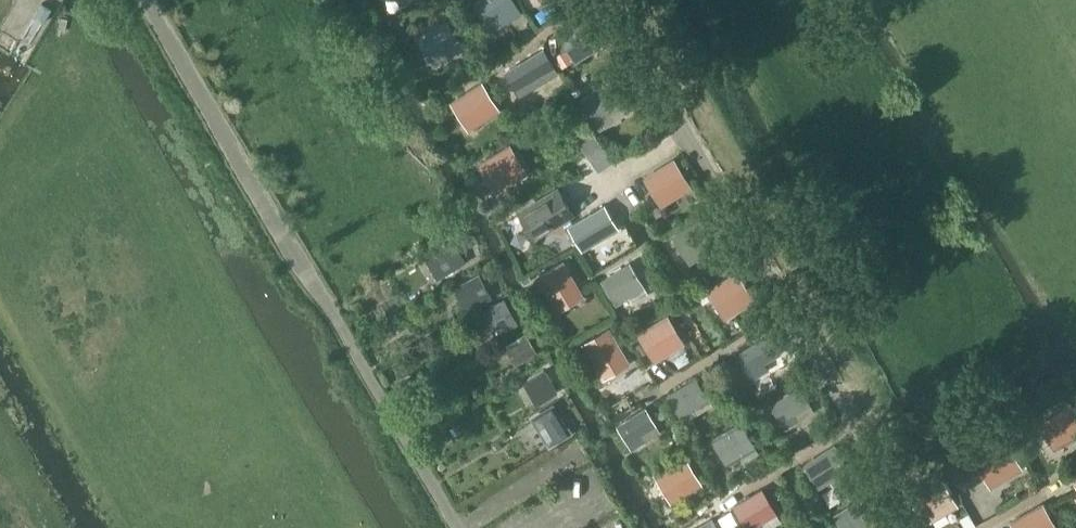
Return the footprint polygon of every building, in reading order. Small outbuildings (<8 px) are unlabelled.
[(514,0),(477,0),(475,1),(489,24),(504,16),(507,21),(521,13),(514,0)] [(43,2),(34,17),(44,22),(52,8),(43,2)] [(587,15),(559,33),(560,33),(571,52),(576,60),(604,42),(587,15)] [(464,48),(447,19),(417,36),(431,60),(446,51),(449,56),(464,48)] [(513,62),(527,85),(554,68),(540,46),(513,62)] [(567,50),(556,57),(563,68),(574,61),(567,50)] [(609,82),(581,100),(600,128),(613,120),(609,114),(624,104),(609,82)] [(481,83),(454,100),(471,127),(484,119),(480,114),(495,104),(481,83)] [(589,126),(575,135),(599,172),(613,162),(589,126)] [(509,145),(482,162),(499,189),(511,181),(508,176),(523,167),(509,145)] [(673,160),(646,177),(663,204),(692,187),(673,160)] [(562,221),(573,214),(557,189),(520,213),(535,237),(562,221)] [(620,229),(607,204),(568,226),(582,250),(620,229)] [(467,233),(458,238),(462,246),(471,240),(467,233)] [(454,240),(434,253),(447,274),(467,262),(454,240)] [(580,290),(564,261),(537,277),(557,311),(569,304),(565,299),(580,290)] [(603,281),(617,303),(644,286),(630,264),(603,281)] [(751,294),(738,272),(707,290),(723,318),(739,309),(735,303),(751,294)] [(480,273),(453,287),(466,311),(493,297),(480,273)] [(705,292),(699,296),(703,303),(710,299),(705,292)] [(504,297),(481,311),(497,336),(519,323),(504,297)] [(681,338),(668,316),(636,334),(653,362),(668,353),(665,347),(681,338)] [(626,357),(609,329),(583,344),(603,378),(615,371),(611,366),(626,357)] [(508,346),(506,348),(515,365),(538,352),(527,332),(507,344),(508,346)] [(630,334),(627,336),(631,344),(634,342),(639,339),(634,332),(630,334)] [(779,353),(769,336),(742,352),(756,376),(769,368),(765,362),(779,353)] [(544,370),(525,381),(538,404),(557,392),(544,370)] [(697,379),(668,396),(685,425),(699,416),(696,411),(711,402),(697,379)] [(810,406),(800,388),(772,404),(787,428),(800,421),(796,414),(810,406)] [(1040,420),(1052,442),(1068,433),(1071,439),(1075,436),(1075,419),(1068,404),(1040,420)] [(538,414),(532,417),(539,428),(545,425),(555,443),(571,434),(553,405),(538,414)] [(647,409),(618,426),(635,455),(649,446),(646,441),(661,432),(647,409)] [(727,462),(755,446),(742,424),(714,440),(727,462)] [(501,438),(491,443),(495,451),(505,445),(501,438)] [(1004,442),(976,458),(989,480),(1004,471),(1007,477),(1020,470),(1004,442)] [(807,463),(821,485),(848,468),(834,446),(807,463)] [(685,456),(657,472),(673,500),(686,492),(683,487),(698,478),(685,456)] [(941,478),(916,492),(929,514),(943,507),(946,512),(957,506),(941,478)] [(762,490),(735,507),(748,527),(750,527),(775,512),(762,490)] [(863,498),(836,515),(844,527),(861,527),(859,524),(873,516),(863,498)] [(1013,521),(1017,527),(1054,527),(1041,505),(1013,521)] [(696,527),(719,527),(713,518),(696,527)]
